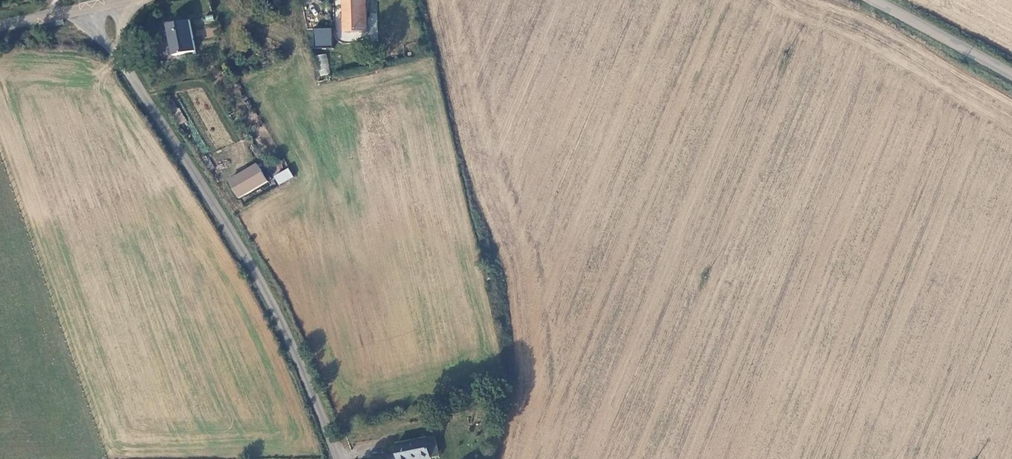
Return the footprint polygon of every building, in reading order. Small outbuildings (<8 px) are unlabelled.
[(343,32),(367,32),(366,0),(343,0),(343,32)] [(370,13),(368,44),(377,44),(378,14),(370,13)] [(189,21),(167,24),(173,55),(195,51),(189,21)] [(331,46),(332,28),(314,28),(314,46),(331,46)] [(316,55),(318,76),(329,75),(327,54),(316,55)] [(256,166),(228,184),(240,201),(267,182),(256,166)] [(273,176),(278,185),(293,177),(288,168),(273,176)] [(431,458),(440,455),(435,436),(427,438),(431,458)] [(427,438),(396,444),(399,458),(425,458),(431,458),(427,438)]
